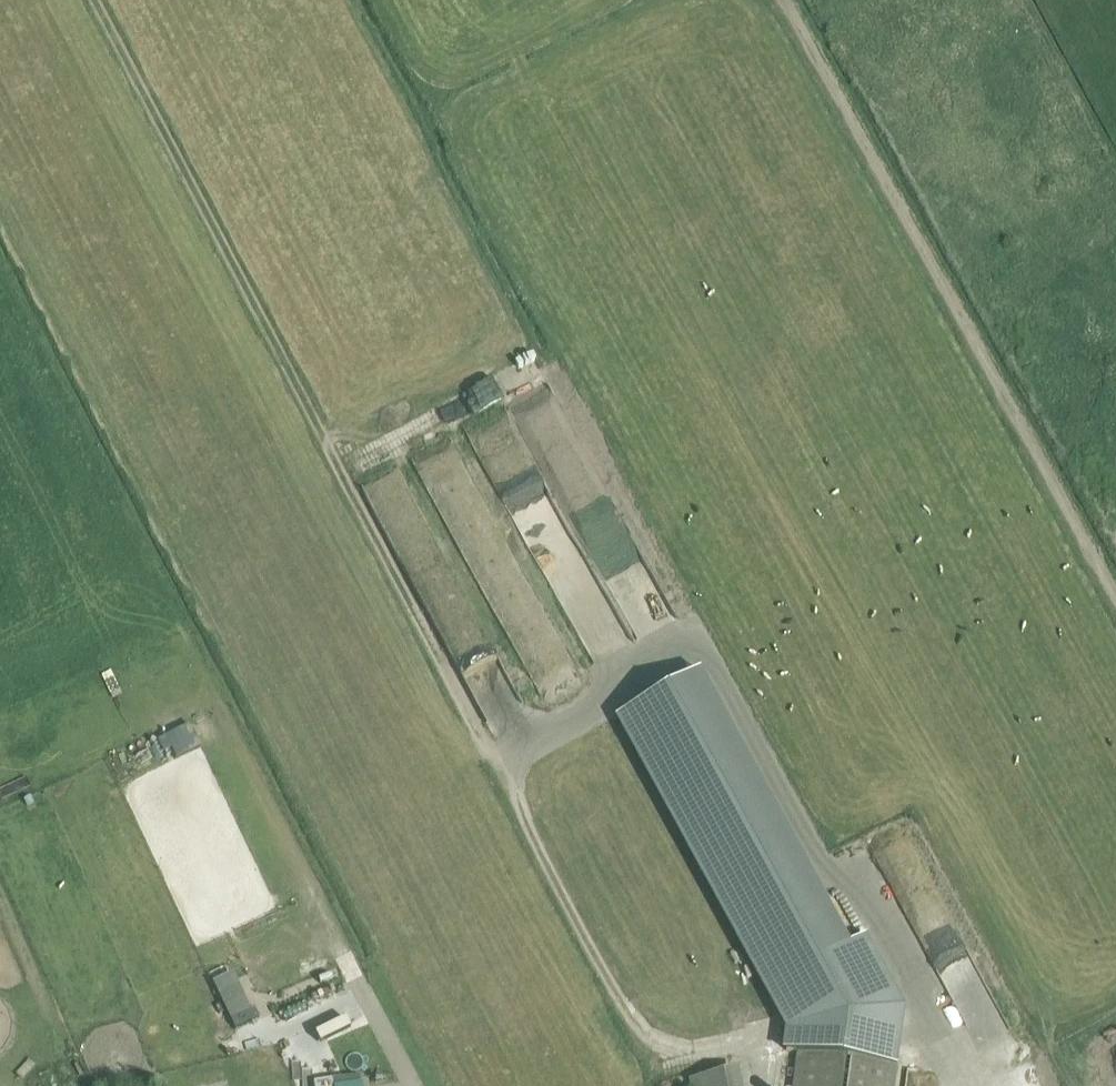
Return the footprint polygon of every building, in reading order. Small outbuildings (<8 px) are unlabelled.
[(850,944),(700,672),(619,716),(791,1028),(788,1049),(797,1050),(899,1064),(906,1008),(866,935),(850,944)] [(899,1064),(797,1050),(793,1085),(896,1085),(899,1064)] [(740,1068),(689,1080),(690,1085),(743,1085),(740,1068)]
